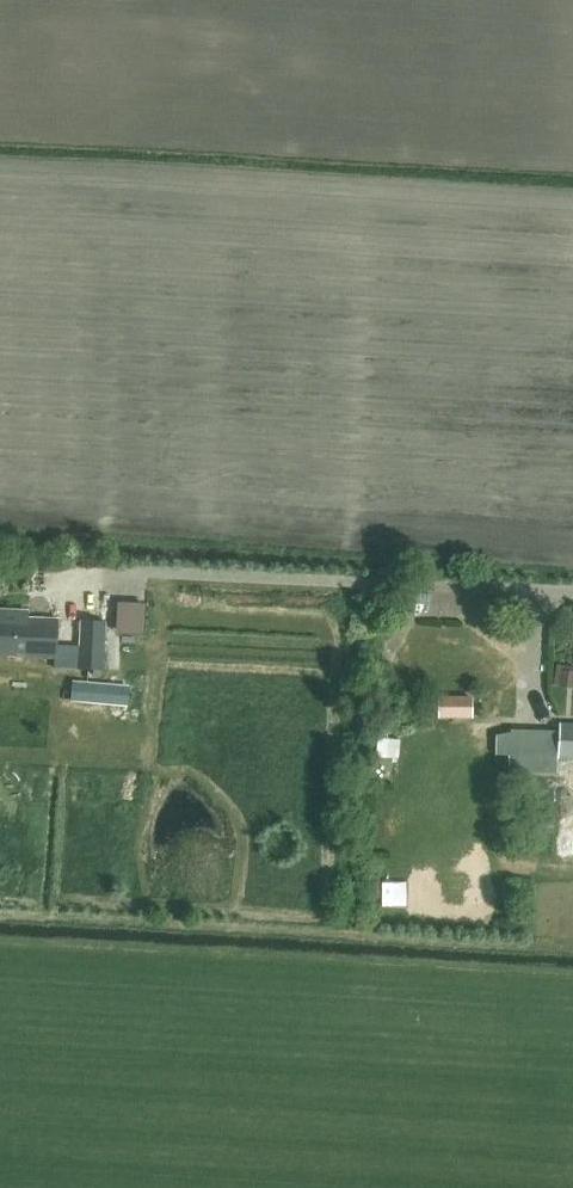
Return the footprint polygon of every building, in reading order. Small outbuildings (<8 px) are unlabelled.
[(59,619),(29,617),(29,611),(0,609),(0,655),(57,658),(59,619)] [(102,671),(105,621),(80,620),(77,670),(102,671)] [(77,646),(58,646),(57,669),(76,670),(77,646)] [(72,703),(77,703),(109,705),(109,684),(73,682),(72,703)] [(441,694),(442,712),(475,710),(474,693),(441,694)] [(559,759),(572,759),(572,725),(560,725),(559,759)] [(558,756),(559,731),(511,730),(511,734),(496,733),(495,754),(558,756)]
